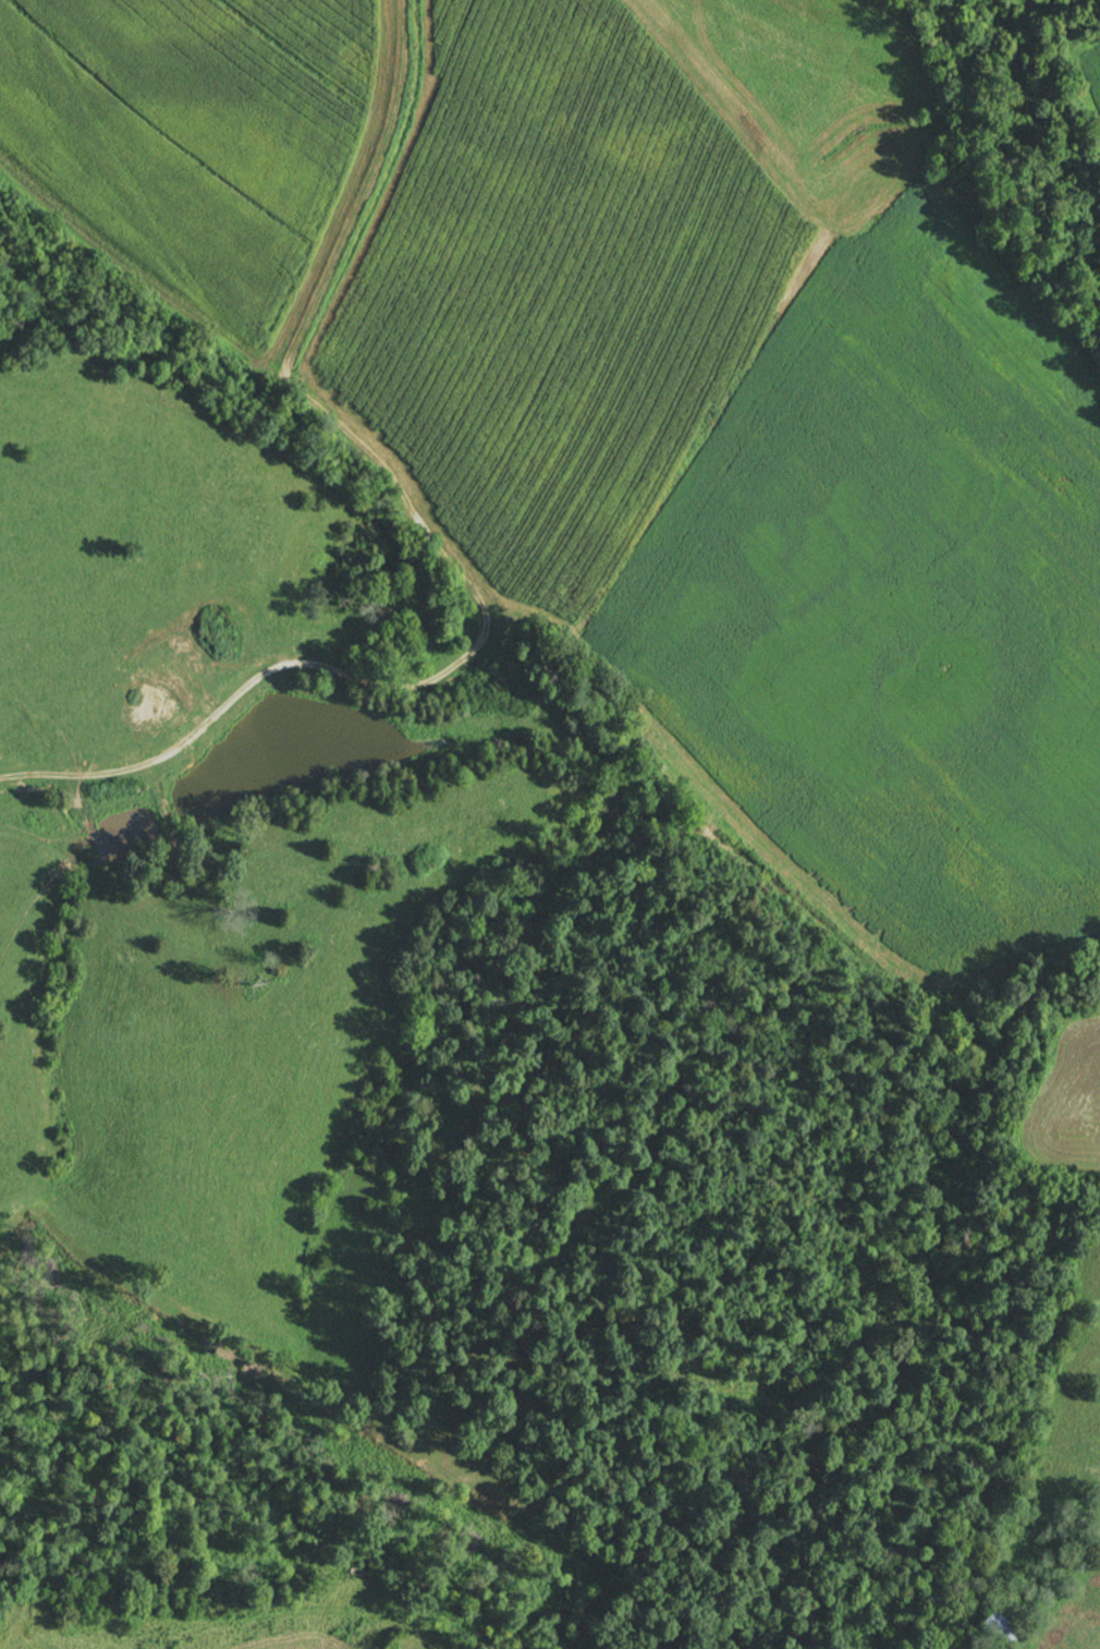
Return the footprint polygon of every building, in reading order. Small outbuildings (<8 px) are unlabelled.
[(1011,1647),(1024,1634),(999,1609),(986,1622),(1011,1647)]
